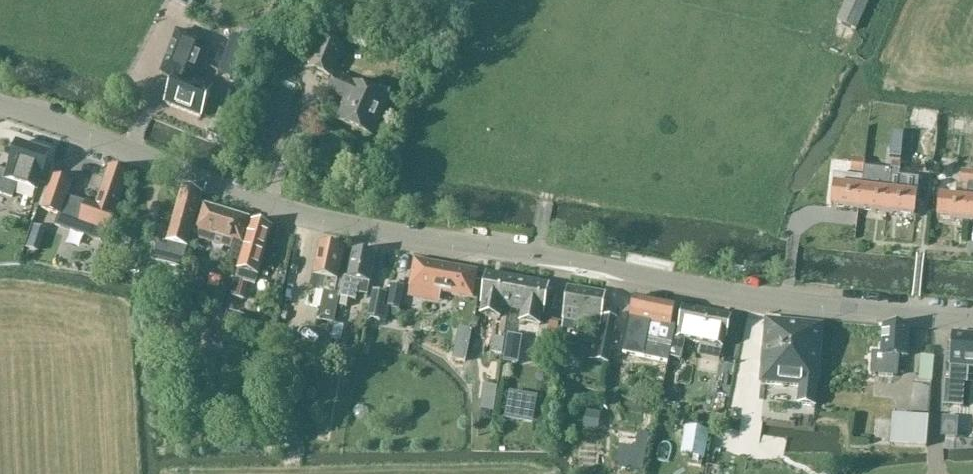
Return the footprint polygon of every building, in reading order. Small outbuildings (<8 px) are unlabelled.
[(838,23),(856,31),(870,0),(848,0),(838,23)] [(214,88),(194,80),(208,43),(177,31),(160,75),(175,80),(172,89),(165,106),(201,120),(214,88)] [(251,59),(240,55),(245,42),(233,37),(218,75),(235,82),(238,83),(241,84),(251,59)] [(330,78),(343,48),(325,40),(312,70),(330,78)] [(388,100),(372,93),(336,77),(330,92),(349,100),(339,124),(372,138),(388,100)] [(966,122),(956,120),(954,131),(964,132),(966,122)] [(892,134),(889,158),(901,159),(904,135),(892,134)] [(10,198),(15,184),(35,191),(40,178),(42,179),(49,155),(19,145),(11,168),(9,174),(0,171),(0,195),(10,198)] [(863,174),(865,159),(853,157),(851,173),(863,174)] [(899,178),(901,165),(892,164),(891,177),(899,178)] [(53,165),(49,177),(53,178),(58,180),(62,168),(53,165)] [(53,178),(42,210),(58,215),(54,226),(101,241),(105,231),(110,233),(117,213),(116,213),(129,175),(109,168),(96,207),(67,197),(72,184),(58,180),(53,178)] [(966,222),(970,172),(961,171),(960,184),(958,184),(957,199),(939,198),(938,220),(966,222)] [(831,208),(859,211),(861,189),(862,179),(835,176),(831,208)] [(188,249),(203,196),(183,189),(167,243),(168,243),(167,248),(156,246),(151,261),(182,270),(188,249)] [(887,214),(889,192),(861,189),(859,211),(887,214)] [(915,218),(917,195),(889,192),(887,214),(915,218)] [(242,244),(249,220),(203,206),(194,235),(197,236),(196,240),(226,249),(231,250),(228,260),(240,263),(246,244),(242,244)] [(259,277),(272,229),(252,223),(246,244),(240,263),(238,271),(239,272),(231,297),(243,301),(248,284),(255,286),(258,277),(259,277)] [(339,277),(345,251),(320,245),(314,276),(311,289),(325,292),(319,321),(334,324),(340,299),(344,278),(339,277)] [(371,285),(376,257),(354,253),(349,279),(344,278),(340,299),(356,302),(358,294),(368,296),(371,285)] [(415,261),(410,289),(474,300),(479,272),(415,261)] [(512,312),(519,280),(487,275),(481,306),(480,314),(488,316),(499,318),(502,310),(512,312)] [(544,319),(551,286),(519,280),(512,312),(521,314),(520,320),(542,325),(544,319)] [(400,309),(404,290),(392,287),(388,307),(400,309)] [(605,295),(569,289),(564,321),(600,327),(601,324),(603,324),(602,334),(597,333),(592,361),(610,364),(617,321),(602,318),(605,295)] [(383,321),(388,294),(373,292),(368,319),(383,321)] [(635,297),(623,354),(668,363),(669,358),(671,348),(673,338),(675,328),(670,327),(675,306),(635,297)] [(730,318),(685,309),(678,339),(673,338),(671,348),(671,353),(670,353),(669,358),(681,360),(685,342),(723,349),(725,339),(726,339),(730,318)] [(241,331),(245,320),(230,315),(227,327),(241,331)] [(779,386),(788,387),(794,324),(766,321),(760,384),(779,386)] [(822,326),(794,324),(788,387),(817,390),(822,326)] [(335,326),(333,341),(341,343),(344,328),(335,326)] [(908,358),(910,329),(883,327),(881,354),(872,353),(871,375),(898,376),(899,357),(908,358)] [(952,334),(950,367),(950,382),(945,381),(944,407),(964,408),(965,384),(967,384),(969,369),(972,369),(972,336),(952,334)] [(518,365),(522,337),(507,336),(504,363),(518,365)] [(492,354),(503,356),(505,342),(495,340),(492,354)] [(932,383),(934,358),(921,357),(919,382),(932,383)] [(653,384),(651,396),(659,398),(662,386),(653,384)] [(494,414),(498,388),(483,386),(479,411),(494,414)] [(587,413),(584,428),(594,430),(597,415),(587,413)] [(926,447),(928,420),(893,418),(891,443),(891,446),(926,447)] [(955,443),(956,423),(945,423),(944,443),(955,443)] [(687,466),(701,469),(702,461),(704,461),(709,434),(688,430),(683,457),(689,458),(687,466)] [(621,447),(617,468),(643,473),(650,436),(638,434),(635,450),(621,447)]
